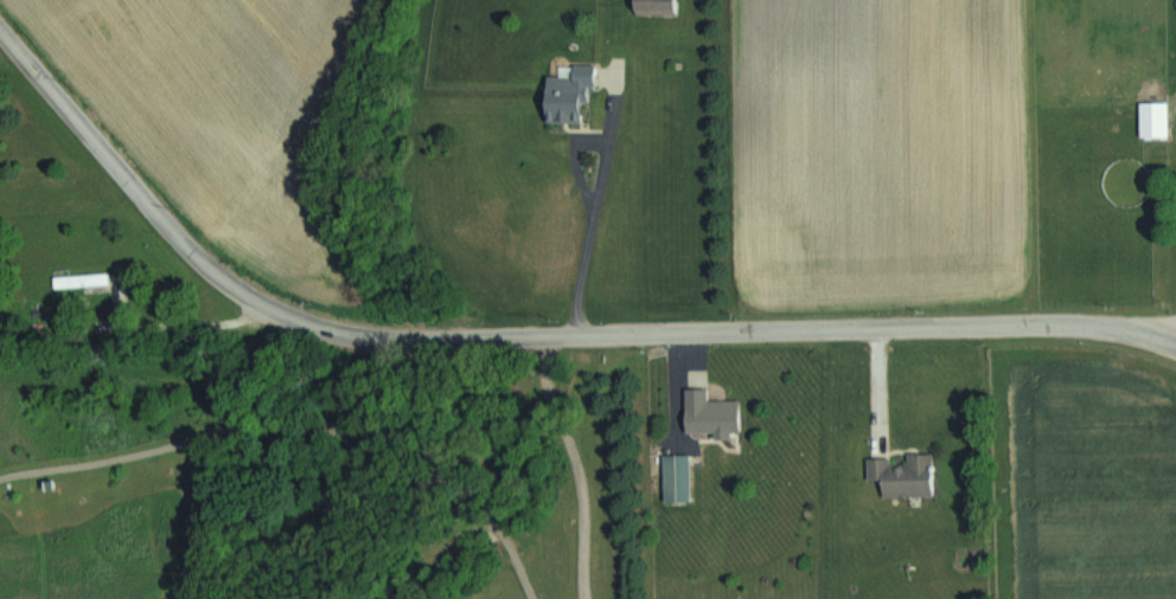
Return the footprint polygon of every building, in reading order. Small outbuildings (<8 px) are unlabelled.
[(639,12),(688,12),(688,0),(639,0),(639,12)] [(566,63),(566,74),(561,74),(560,119),(594,120),(595,83),(605,84),(605,64),(566,63)] [(1133,136),(1161,136),(1161,101),(1133,101),(1133,136)] [(716,403),(716,387),(694,387),(694,430),(750,430),(750,403),(716,403)] [(941,495),(941,452),(913,452),(913,457),(873,457),(873,478),(891,478),(891,495),(941,495)]
